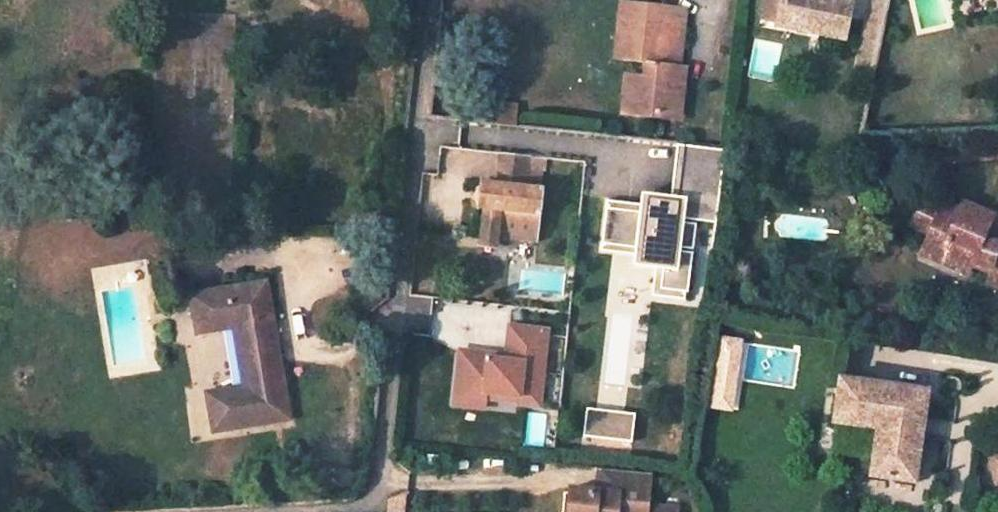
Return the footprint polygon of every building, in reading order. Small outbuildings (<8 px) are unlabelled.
[(831,0),(782,0),(776,30),(844,44),(852,5),(831,0)] [(862,48),(878,51),(888,2),(878,0),(871,0),(862,48)] [(675,70),(681,21),(655,18),(656,10),(621,6),(616,42),(623,43),(620,63),(643,65),(642,79),(632,78),(627,117),(675,122),(679,84),(666,83),(668,69),(675,70)] [(655,18),(681,21),(682,13),(656,10),(655,18)] [(620,63),(623,43),(616,42),(613,62),(620,63)] [(872,83),(878,51),(862,48),(855,79),(872,83)] [(666,83),(679,84),(681,71),(675,70),(668,69),(666,83)] [(622,77),(618,116),(627,117),(632,78),(622,77)] [(676,218),(685,149),(674,147),(668,198),(638,195),(636,206),(605,202),(604,209),(676,218)] [(604,209),(600,245),(662,253),(657,291),(686,295),(691,255),(679,254),(679,250),(691,252),(694,226),(682,224),(683,220),(715,224),(724,153),(685,149),(676,218),(604,209)] [(483,184),(477,238),(535,245),(541,190),(524,188),(528,159),(497,156),(494,186),(483,184)] [(958,204),(954,216),(916,200),(907,223),(927,232),(920,248),(937,255),(936,261),(967,273),(971,263),(989,267),(987,276),(997,279),(997,237),(984,234),(990,216),(958,204)] [(477,248),(534,255),(535,245),(477,238),(477,248)] [(662,253),(600,245),(599,253),(631,257),(630,268),(652,271),(648,299),(685,303),(686,295),(657,291),(662,253)] [(997,291),(997,279),(987,276),(984,288),(997,291)] [(284,418),(260,282),(188,294),(195,333),(230,328),(240,388),(204,394),(210,431),(284,418)] [(481,397),(482,395),(515,399),(536,401),(544,333),(507,329),(503,358),(503,364),(483,361),(484,355),(457,352),(452,394),(481,397)] [(719,334),(714,407),(736,409),(741,336),(719,334)] [(503,364),(503,358),(484,355),(483,361),(503,364)] [(924,392),(837,379),(831,423),(874,429),(868,477),(911,483),(917,439),(920,420),(924,392)] [(481,397),(452,394),(450,407),(480,410),(481,397)] [(536,401),(515,399),(514,406),(535,409),(536,401)] [(595,420),(593,441),(618,444),(620,423),(632,424),(633,416),(584,411),(583,419),(595,420)] [(595,420),(583,419),(581,439),(593,441),(595,420)] [(920,420),(917,439),(942,442),(945,423),(920,420)] [(632,424),(620,423),(618,444),(630,445),(632,424)] [(977,445),(973,482),(997,484),(997,477),(997,448),(977,445)] [(618,472),(598,470),(595,492),(616,494),(618,472)] [(618,472),(616,494),(595,492),(568,489),(567,494),(562,494),(560,511),(675,511),(675,510),(645,507),(649,475),(618,472)]
